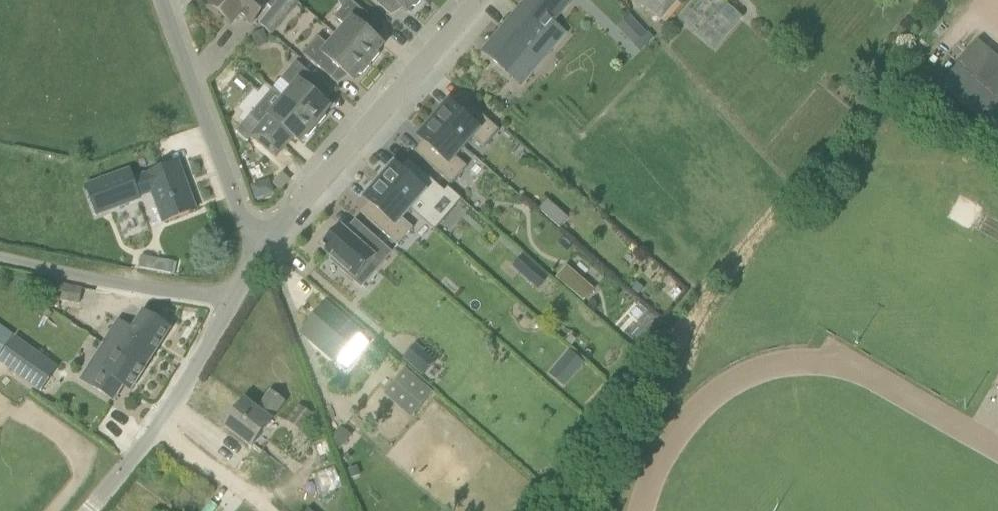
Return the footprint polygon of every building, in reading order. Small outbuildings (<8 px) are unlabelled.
[(280,0),(208,0),(207,2),(210,4),(208,7),(219,16),(221,14),(233,23),(240,14),(252,24),(268,5),(272,9),(280,0)] [(260,24),(273,35),(299,3),(295,0),(280,0),(260,24)] [(351,0),(349,0),(334,17),(346,27),(338,36),(371,65),(380,55),(379,51),(383,45),(373,37),(382,27),(351,0)] [(389,13),(398,3),(408,12),(413,7),(416,7),(422,0),(374,0),(389,13)] [(483,52),(521,85),(565,33),(553,22),(569,3),(566,0),(528,0),(483,52)] [(678,0),(639,0),(661,19),(678,0)] [(743,14),(724,0),(702,0),(685,24),(719,47),(743,14)] [(682,5),(677,1),(661,19),(666,24),(682,5)] [(648,34),(639,24),(626,37),(635,46),(648,34)] [(270,44),(264,30),(252,35),(259,49),(270,44)] [(371,65),(338,36),(329,46),(318,36),(303,54),(335,82),(344,71),(354,80),(358,74),(362,75),(371,65)] [(957,65),(997,99),(997,57),(978,40),(957,65)] [(293,89),(285,99),(318,127),(326,117),(325,113),(330,108),(320,99),(329,89),(296,61),(281,79),(293,89)] [(285,99),(273,89),(250,116),(261,126),(253,136),(273,153),(290,134),(300,142),(305,137),(309,137),(318,127),(285,99)] [(431,118),(464,147),(472,137),(484,147),(499,130),(467,102),(459,112),(449,103),(444,108),(442,106),(431,118)] [(456,156),(464,147),(431,118),(420,130),(423,133),(419,137),(429,146),(420,156),(452,184),(467,166),(456,156)] [(146,175),(140,177),(146,194),(153,191),(164,222),(196,210),(178,162),(146,174),(146,175)] [(377,180),(410,208),(419,199),(430,209),(445,191),(414,163),(405,173),(395,165),(391,170),(388,167),(377,180)] [(146,194),(140,177),(133,179),(130,170),(87,186),(97,214),(140,198),(139,196),(146,194)] [(273,184),(281,191),(290,180),(283,174),(273,184)] [(275,193),(270,179),(251,185),(256,200),(275,193)] [(402,218),(410,208),(377,180),(367,192),(369,194),(365,199),(375,208),(366,218),(398,245),(413,228),(402,218)] [(553,209),(554,204),(548,199),(538,209),(547,217),(551,212),(553,209)] [(325,244),(321,249),(356,279),(374,257),(382,263),(391,252),(360,225),(351,235),(341,226),(334,234),(332,232),(323,242),(325,244)] [(141,256),(139,268),(171,274),(173,262),(141,256)] [(556,278),(584,302),(595,290),(566,266),(556,278)] [(538,267),(526,279),(538,290),(550,278),(538,267)] [(52,282),(49,297),(79,304),(82,288),(52,282)] [(631,290),(638,296),(644,288),(637,283),(631,290)] [(304,334),(335,361),(359,334),(327,307),(304,334)] [(104,343),(145,370),(171,329),(143,311),(132,328),(119,319),(104,343)] [(0,326),(0,354),(13,335),(0,326)] [(49,360),(17,337),(0,361),(0,363),(30,385),(49,360)] [(114,400),(123,385),(131,390),(145,370),(104,343),(90,364),(102,372),(93,387),(114,400)] [(436,361),(416,345),(404,360),(423,376),(436,361)] [(567,387),(585,361),(567,348),(549,375),(567,387)] [(431,395),(403,372),(386,391),(415,415),(431,395)] [(285,402),(270,391),(256,410),(245,401),(225,427),(252,447),(272,421),(271,421),(285,402)] [(288,423),(304,434),(316,416),(301,405),(288,423)] [(352,435),(343,428),(334,439),(343,446),(352,435)] [(361,476),(357,467),(348,470),(352,479),(361,476)]
